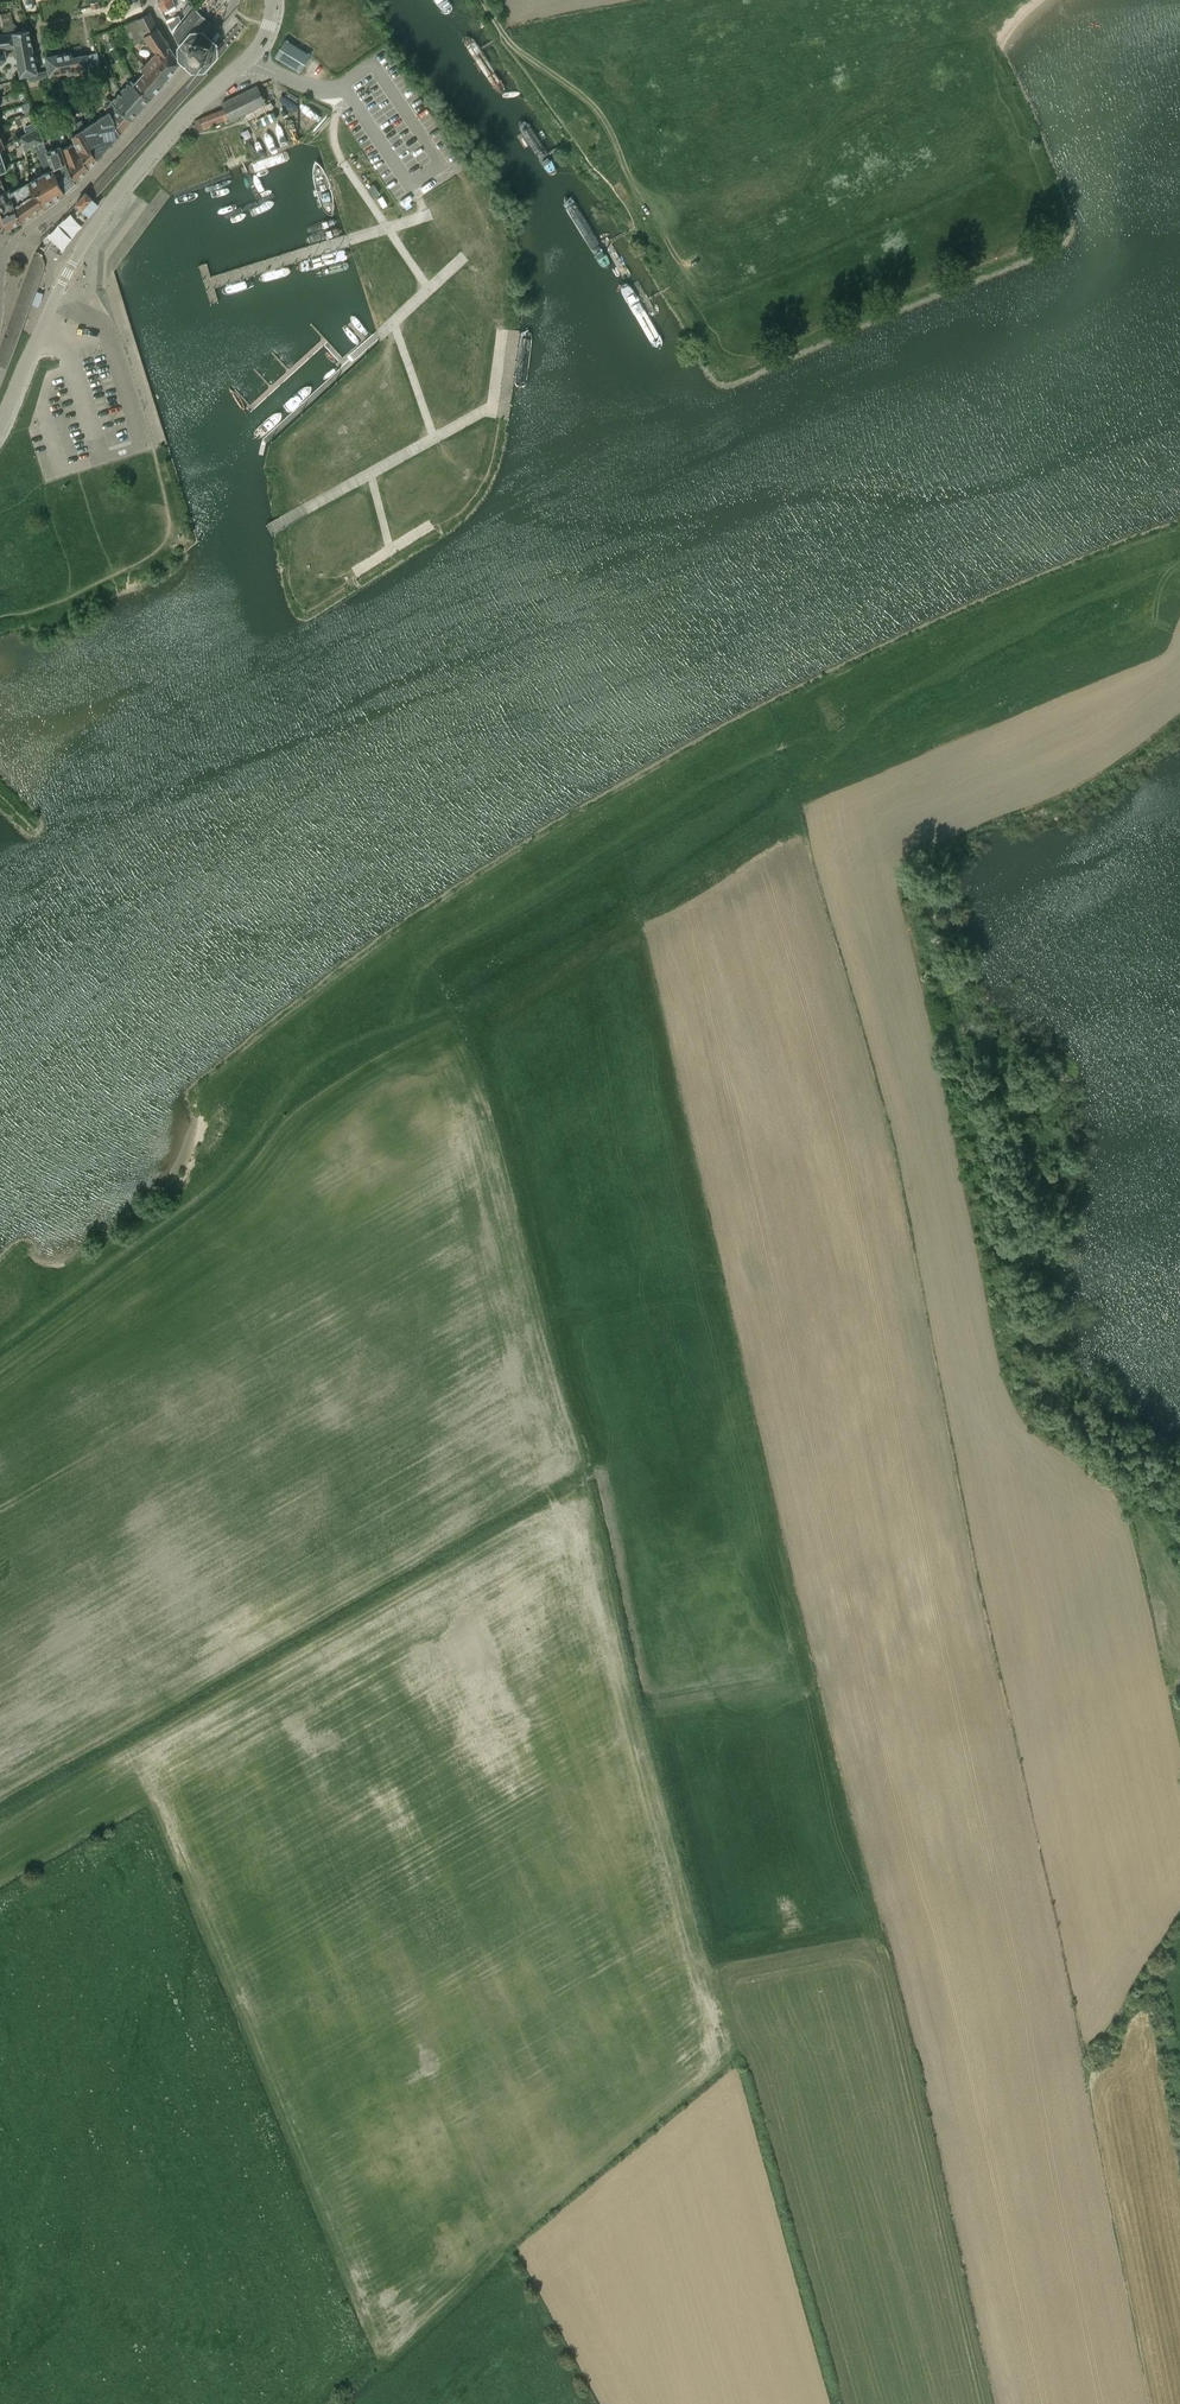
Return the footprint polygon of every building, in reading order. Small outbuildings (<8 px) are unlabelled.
[(443,13),(447,14),(449,13),(452,11),(453,8),(453,7),(448,0),(434,0),(443,13)] [(210,22),(194,8),(182,24),(173,34),(183,51),(190,58),(196,63),(199,59),(201,61),(212,49),(204,42),(198,37),(210,22)] [(124,25),(127,31),(121,36),(129,46),(133,43),(144,37),(144,36),(158,28),(151,15),(150,12),(149,11),(148,12),(149,13),(137,19),(124,25)] [(6,25),(13,23),(11,12),(3,13),(6,25)] [(182,24),(177,12),(165,17),(173,34),(182,24)] [(144,73),(135,83),(151,98),(161,86),(161,87),(165,81),(181,62),(180,62),(168,43),(158,28),(144,36),(144,37),(156,53),(140,70),(144,73)] [(38,73),(29,30),(13,33),(15,46),(21,77),(28,75),(29,81),(49,76),(67,73),(78,71),(89,69),(87,54),(72,57),(71,52),(46,57),(48,70),(38,73)] [(465,32),(464,37),(464,42),(495,87),(498,90),(501,90),(503,88),(505,87),(504,83),(473,36),(470,34),(465,32)] [(15,46),(13,33),(0,36),(0,64),(1,64),(7,59),(5,50),(0,50),(0,49),(15,46)] [(301,71),(310,54),(285,39),(275,56),(301,71)] [(80,78),(78,71),(67,73),(71,81),(77,79),(80,78)] [(82,92),(77,79),(71,81),(76,95),(82,92)] [(143,107),(151,98),(135,83),(132,80),(122,90),(142,108),(143,107)] [(194,120),(196,123),(199,130),(230,118),(231,120),(266,103),(257,86),(223,102),(225,107),(194,120)] [(142,108),(122,90),(112,101),(132,119),(142,108)] [(94,122),(92,123),(109,146),(120,134),(132,119),(112,101),(106,107),(108,112),(100,117),(100,118),(94,122)] [(354,113),(345,119),(353,130),(362,124),(354,113)] [(550,155),(530,123),(527,120),(525,119),(520,117),(520,118),(519,122),(519,127),(544,169),(549,173),(551,173),(553,173),(555,172),(556,170),(556,168),(556,166),(550,155)] [(82,119),(82,120),(77,122),(80,130),(81,130),(87,140),(97,159),(105,150),(109,146),(92,123),(89,125),(85,127),(82,119)] [(39,127),(38,127),(21,137),(25,151),(35,146),(38,144),(44,141),(39,127)] [(73,136),(76,143),(77,145),(85,160),(89,168),(97,159),(87,140),(81,130),(80,130),(81,131),(73,136)] [(76,182),(89,168),(85,160),(77,145),(76,143),(62,149),(68,166),(76,182)] [(41,151),(38,144),(35,146),(48,172),(30,182),(34,193),(38,191),(43,206),(65,192),(59,179),(56,173),(54,168),(47,151),(46,148),(41,151)] [(62,149),(61,146),(47,151),(54,168),(56,173),(59,179),(65,192),(66,191),(65,191),(67,189),(75,182),(75,183),(76,182),(68,166),(62,149)] [(30,182),(11,192),(13,198),(16,208),(21,221),(22,220),(42,206),(43,206),(38,191),(34,193),(30,182)] [(6,190),(6,191),(0,193),(0,227),(1,227),(4,228),(4,230),(8,228),(21,221),(16,208),(13,198),(11,192),(10,188),(6,190)] [(98,204),(94,200),(92,199),(86,192),(76,203),(83,209),(89,214),(98,204)] [(568,205),(568,209),(604,271),(607,273),(609,273),(612,273),(614,272),(615,269),(614,266),(578,205),(576,203),(573,202),(571,202),(569,203),(568,205)] [(656,348),(658,349),(661,349),(662,349),(663,348),(664,346),(664,344),(664,342),(664,340),(663,337),(662,336),(651,318),(658,315),(638,281),(631,285),(633,288),(631,286),(629,285),(627,285),(625,285),(624,286),(623,287),(622,288),(622,290),(623,292),(651,343),(654,346),(656,348)]
